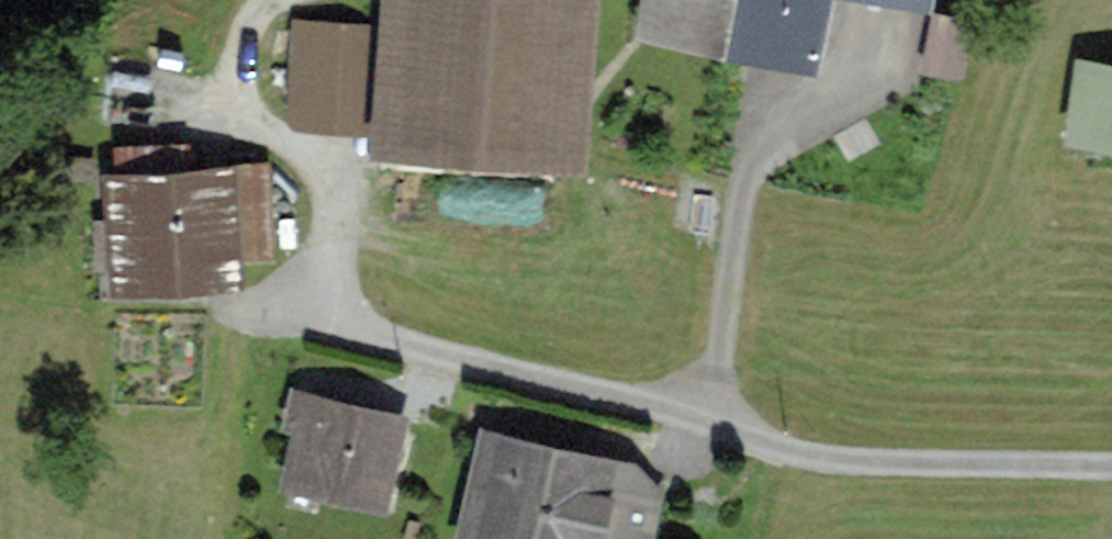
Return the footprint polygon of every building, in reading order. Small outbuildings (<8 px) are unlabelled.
[(402,119),(562,131),(572,0),(411,0),(402,119)] [(733,26),(738,0),(655,0),(653,9),(733,26)] [(823,0),(738,0),(733,26),(813,45),(823,0)] [(304,17),(297,105),(380,111),(386,23),(304,17)] [(1080,117),(1111,122),(1111,59),(1088,55),(1080,117)] [(190,160),(188,136),(121,137),(121,165),(113,165),(119,266),(235,260),(234,238),(272,236),(269,158),(190,160)] [(277,174),(279,202),(305,203),(304,175),(277,174)] [(301,461),(378,479),(393,413),(317,396),(301,461)] [(591,529),(638,538),(639,538),(653,478),(605,467),(606,463),(526,444),(528,434),(491,426),(484,461),(493,463),(480,521),(559,538),(588,538),(591,529)]
